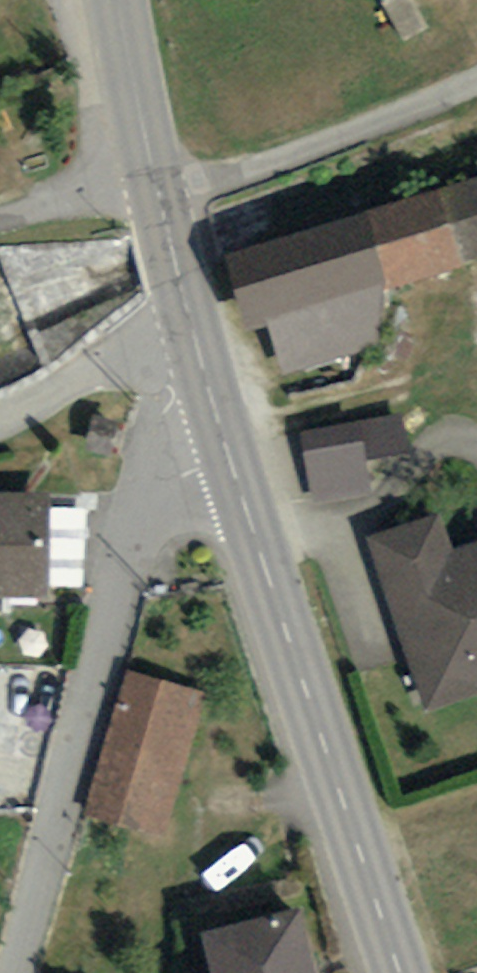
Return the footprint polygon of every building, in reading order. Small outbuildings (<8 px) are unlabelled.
[(224,246),(247,322),(267,315),(284,371),(379,341),(385,282),(476,253),(476,168),(224,246)] [(402,408),(299,425),(312,501),(371,490),(364,454),(408,446),(402,408)] [(0,485),(0,592),(48,593),(51,486),(0,485)] [(366,530),(426,706),(476,688),(476,534),(451,543),(438,505),(366,530)] [(205,690),(124,665),(80,809),(162,834),(205,690)] [(200,923),(211,970),(199,972),(319,972),(302,900),(200,923)]
